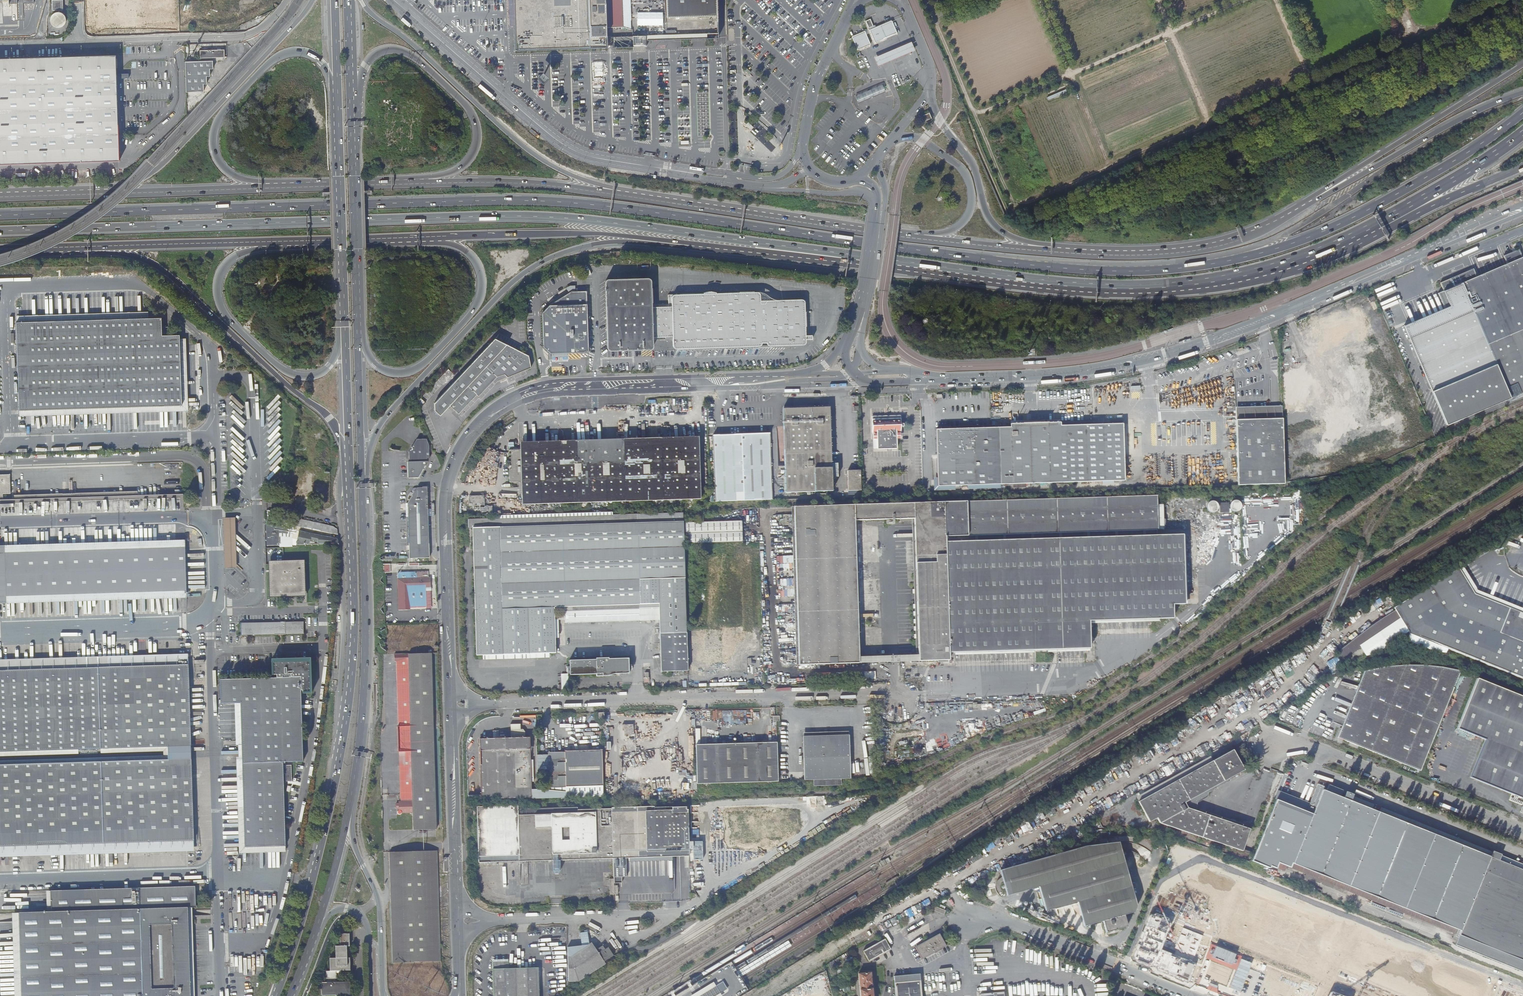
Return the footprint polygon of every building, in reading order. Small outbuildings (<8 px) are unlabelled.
[(53,10),(63,10),(63,0),(52,0),(53,10)] [(509,50),(568,48),(568,49),(579,49),(579,47),(606,46),(606,36),(614,36),(615,47),(633,47),(633,46),(633,35),(637,35),(640,35),(646,35),(646,39),(706,38),(706,33),(717,33),(716,0),(508,0),(509,50)] [(60,11),(58,11),(57,11),(56,12),(55,12),(54,13),(53,14),(52,15),(51,16),(50,17),(50,18),(50,19),(50,21),(50,22),(51,23),(52,24),(52,25),(53,26),(54,27),(56,27),(57,27),(58,28),(59,27),(61,27),(62,27),(63,26),(64,25),(65,24),(65,23),(66,22),(66,21),(66,20),(66,18),(66,17),(65,16),(65,15),(64,14),(63,13),(62,12),(61,12),(60,11)] [(891,20),(874,27),(880,40),(897,33),(891,20)] [(880,40),(874,27),(869,29),(875,42),(880,40)] [(865,47),(870,45),(864,31),(860,33),(853,36),(852,36),(851,37),(856,50),(858,50),(859,49),(865,47)] [(644,44),(646,46),(646,39),(646,35),(640,35),(637,35),(633,35),(633,46),(635,45),(640,45),(644,44)] [(906,54),(912,51),(909,42),(902,45),(894,49),(886,52),(877,56),(872,58),(875,67),(881,64),(890,60),(898,57),(906,54)] [(224,58),(224,50),(200,50),(200,58),(224,58)] [(119,161),(117,79),(116,74),(116,55),(0,59),(0,165),(119,161)] [(207,84),(207,77),(210,77),(210,69),(213,69),(213,61),(185,62),(186,92),(204,92),(203,84),(207,84)] [(879,94),(885,92),(882,85),(876,87),(861,94),(855,97),(858,103),(863,101),(879,94)] [(1066,90),(1047,98),(1048,100),(1067,93),(1066,90)] [(921,117),(923,122),(931,118),(929,113),(921,117)] [(991,171),(1003,198),(1007,197),(995,169),(991,171)] [(1447,425),(1522,393),(1522,255),(1521,249),(1505,256),(1508,264),(1509,267),(1479,280),(1478,276),(1475,269),(1441,283),(1444,290),(1439,293),(1446,309),(1447,312),(1413,326),(1411,323),(1405,326),(1447,425)] [(1508,264),(1478,276),(1479,280),(1509,267),(1508,264)] [(650,341),(650,309),(649,285),(649,283),(646,282),(605,283),(603,285),(605,350),(606,352),(607,353),(649,351),(650,349),(650,341)] [(586,353),(585,292),(568,292),(547,305),(540,312),(541,347),(548,353),(586,353)] [(668,300),(669,308),(670,341),(670,347),(672,349),(678,349),(757,345),(759,343),(758,342),(764,341),(764,343),(766,344),(801,343),(803,341),(803,339),(811,338),(811,334),(803,334),(800,299),(798,298),(764,299),(762,301),(762,306),(757,307),(757,298),(756,296),(754,295),(670,299),(668,300)] [(656,309),(650,309),(650,341),(657,341),(657,346),(664,346),(663,341),(670,341),(669,308),(663,309),(662,304),(656,304),(656,309)] [(1446,309),(1411,323),(1413,326),(1447,312),(1446,309)] [(16,316),(17,322),(148,318),(148,312),(16,316)] [(19,410),(182,405),(180,339),(180,335),(171,335),(171,327),(162,327),(161,317),(148,318),(17,322),(16,322),(19,410)] [(182,405),(19,410),(19,416),(188,411),(186,338),(180,339),(182,405)] [(530,355),(495,339),(434,403),(435,410),(441,416),(450,406),(459,414),(477,394),(479,396),(492,382),(495,384),(499,380),(517,374),(517,372),(532,367),(530,355)] [(784,492),(831,492),(830,468),(829,407),(782,409),(784,492)] [(878,438),(878,448),(878,449),(898,448),(897,438),(897,433),(897,431),(902,431),(901,416),(873,416),(873,432),(878,432),(878,438)] [(1260,417),(1256,417),(1255,420),(1235,422),(1238,477),(1238,486),(1285,485),(1283,442),(1283,419),(1263,420),(1260,417)] [(1093,425),(1010,428),(994,428),(936,430),(937,486),(1126,481),(1125,424),(1093,425)] [(713,436),(716,502),(773,499),(770,433),(713,436)] [(409,463),(409,478),(419,478),(428,463),(428,459),(430,459),(430,446),(427,440),(417,440),(410,453),(410,463),(409,463)] [(701,495),(699,446),(699,441),(521,448),(521,453),(511,453),(513,485),(522,485),(522,501),(522,503),(701,498),(701,495)] [(849,489),(862,489),(861,470),(848,470),(849,489)] [(3,500),(3,494),(11,494),(10,475),(0,475),(0,500),(3,500)] [(428,488),(418,489),(409,503),(410,559),(430,558),(428,488)] [(14,495),(14,499),(138,496),(137,491),(14,495)] [(945,502),(948,652),(1090,649),(1089,621),(1173,619),(1173,605),(1184,605),(1182,535),(1156,536),(1155,531),(1157,531),(1156,496),(945,502)] [(470,498),(471,508),(485,507),(485,498),(470,498)] [(1208,503),(1212,511),(1219,508),(1215,500),(1208,503)] [(798,656),(859,658),(858,651),(856,523),(915,521),(918,653),(918,659),(948,660),(948,652),(945,502),(795,506),(798,656)] [(1228,503),(1219,503),(1219,513),(1229,513),(1228,503)] [(473,516),(473,522),(683,516),(683,510),(565,513),(473,516)] [(741,514),(685,516),(686,537),(742,534),(741,514)] [(683,522),(683,516),(473,522),(474,527),(474,528),(478,656),(485,655),(551,653),(557,653),(557,612),(567,612),(567,626),(643,620),(642,605),(660,605),(661,620),(663,672),(688,672),(683,522)] [(223,518),(225,568),(237,568),(235,518),(223,518)] [(268,519),(267,524),(284,528),(287,529),(288,524),(268,519)] [(266,524),(267,546),(279,545),(279,535),(279,532),(284,532),(284,528),(267,524),(266,524)] [(292,543),(291,545),(337,544),(337,541),(336,539),(337,535),(315,530),(315,528),(313,527),(313,530),(294,526),(293,530),(294,530),(293,538),(292,541),(292,543)] [(279,532),(279,535),(292,541),(293,538),(279,532)] [(11,608),(47,607),(82,606),(110,605),(127,605),(172,603),(191,603),(188,542),(175,542),(121,544),(94,545),(63,546),(45,547),(32,547),(9,548),(0,549),(0,608),(11,608)] [(268,561),(270,598),(306,596),(305,560),(268,561)] [(1522,680),(1522,614),(1521,613),(1477,595),(1461,568),(1392,608),(1408,634),(1522,680)] [(428,571),(397,572),(398,610),(426,609),(426,607),(431,607),(430,577),(428,577),(428,571)] [(651,620),(661,620),(660,605),(642,605),(643,620),(643,624),(651,624),(651,620)] [(241,623),(241,635),(274,635),(286,635),(286,634),(304,634),(304,622),(241,623)] [(432,650),(426,650),(423,650),(389,652),(389,660),(395,659),(397,724),(408,724),(409,749),(398,749),(400,799),(400,802),(399,802),(399,807),(399,808),(399,810),(399,813),(400,812),(402,812),(402,811),(414,811),(414,830),(438,829),(432,650)] [(859,658),(918,659),(918,653),(858,651),(859,658)] [(59,856),(104,855),(187,853),(197,853),(194,770),(193,745),(192,710),(191,687),(190,655),(56,659),(3,661),(0,661),(0,858),(59,856)] [(571,663),(571,675),(630,672),(630,660),(571,663)] [(240,703),(245,847),(285,846),(286,846),(283,762),(303,762),(301,691),(302,691),(302,692),(310,692),(309,661),(273,663),(273,675),(276,675),(276,678),(220,679),(220,704),(235,704),(240,703)] [(1338,738),(1419,771),(1459,670),(1440,666),(1423,664),(1405,665),(1385,666),(1365,670),(1338,738)] [(1522,805),(1522,802),(1522,698),(1475,679),(1455,729),(1483,740),(1468,777),(1510,794),(1508,800),(1522,805)] [(286,852),(285,846),(245,847),(240,703),(235,704),(236,745),(238,745),(239,757),(236,757),(238,809),(239,853),(286,852)] [(397,724),(398,749),(409,749),(408,724),(397,724)] [(530,779),(532,779),(532,768),(530,768),(530,758),(531,758),(531,746),(529,746),(529,737),(527,737),(527,733),(513,734),(514,738),(480,739),(481,795),(474,795),(474,800),(531,797),(530,782),(530,779)] [(813,781),(840,780),(850,780),(849,736),(830,737),(829,734),(821,734),(821,737),(802,737),(803,781),(813,781)] [(697,785),(778,782),(776,743),(695,746),(697,785)] [(564,750),(564,752),(564,765),(557,765),(557,758),(549,758),(550,786),(579,785),(579,788),(599,789),(599,785),(604,785),(602,749),(564,750)] [(1246,770),(1235,750),(1139,801),(1150,820),(1158,816),(1161,821),(1242,852),(1251,829),(1196,808),(1202,793),(1246,770)] [(549,752),(549,758),(557,758),(557,765),(564,765),(564,752),(549,752)] [(1522,902),(1522,868),(1497,857),(1500,852),(1491,848),(1489,854),(1350,799),(1353,792),(1349,791),(1347,798),(1339,795),(1342,788),(1328,782),(1324,793),(1320,791),(1321,787),(1314,785),(1307,802),(1304,809),(1273,797),(1247,863),(1265,870),(1266,868),(1271,870),(1272,870),(1276,860),(1279,850),(1291,855),(1507,941),(1522,902)] [(478,863),(613,859),(611,812),(611,807),(517,810),(517,805),(476,806),(478,863)] [(687,805),(611,807),(611,812),(613,859),(613,877),(621,877),(621,859),(690,857),(688,810),(687,806),(687,805)] [(1127,926),(1123,915),(1134,912),(1136,906),(1119,841),(1080,846),(1000,870),(1007,895),(1038,886),(1046,910),(1076,901),(1083,926),(1102,920),(1106,932),(1127,926)] [(394,962),(442,961),(438,851),(391,852),(394,962)] [(1252,896),(1257,884),(1243,879),(1242,882),(1173,857),(1157,902),(1167,906),(1158,930),(1345,995),(1522,995),(1522,992),(1252,896)] [(1276,860),(1272,870),(1282,874),(1285,864),(1276,860)] [(19,912),(19,913),(22,995),(191,995),(188,908),(192,908),(196,907),(195,886),(131,888),(132,903),(98,904),(98,910),(84,910),(84,889),(51,891),(51,911),(47,911),(19,912)] [(131,888),(84,889),(84,910),(98,910),(98,904),(132,903),(131,888)] [(1507,941),(1522,949),(1522,902),(1507,941)] [(944,915),(946,910),(932,905),(931,910),(944,915)] [(19,913),(12,913),(12,922),(14,977),(15,995),(22,995),(19,913)] [(919,946),(927,958),(950,945),(942,932),(919,946)] [(347,946),(350,946),(349,933),(339,934),(340,946),(347,946)] [(892,950),(886,938),(865,950),(871,961),(892,950)] [(791,947),(787,941),(739,970),(743,976),(791,947)] [(329,958),(330,971),(350,970),(350,958),(347,958),(347,953),(347,950),(347,946),(340,946),(335,946),(336,958),(329,958)] [(567,947),(568,981),(580,981),(605,965),(604,963),(614,957),(608,948),(605,950),(603,946),(597,951),(595,948),(593,950),(589,947),(567,947)] [(508,961),(492,962),(493,995),(539,995),(538,967),(508,968),(508,961)] [(871,973),(860,974),(862,995),(873,995),(871,973)] [(824,974),(813,977),(814,982),(812,983),(813,986),(823,983),(822,979),(825,978),(824,974)] [(896,983),(922,980),(921,974),(896,976),(896,983)] [(896,983),(898,995),(923,995),(922,980),(896,983)] [(327,995),(350,995),(350,982),(321,982),(322,995),(324,995),(327,995)] [(700,995),(708,991),(710,989),(715,987),(716,986),(713,982),(689,995),(699,995),(700,995)] [(719,993),(727,989),(724,984),(722,982),(716,986),(715,987),(710,989),(708,991),(700,995),(699,995),(715,995),(719,993)]
